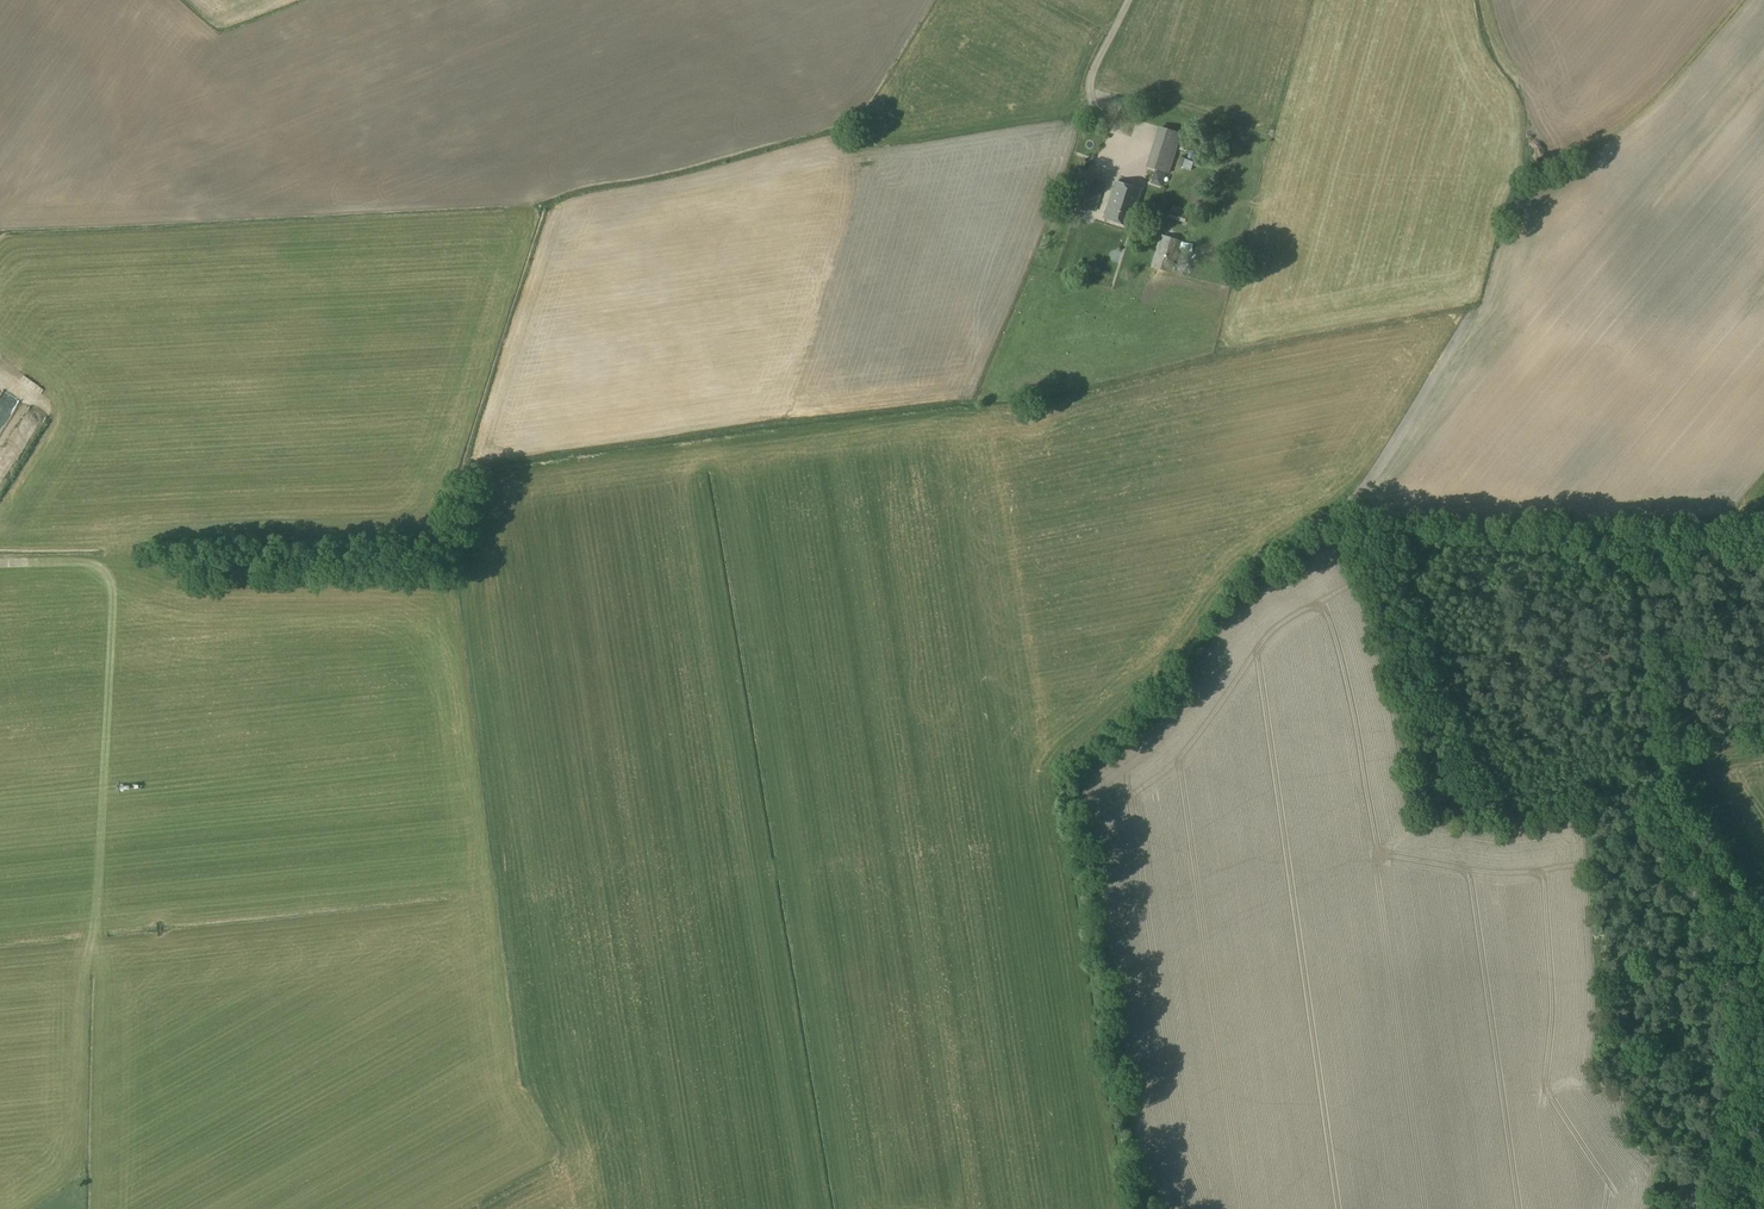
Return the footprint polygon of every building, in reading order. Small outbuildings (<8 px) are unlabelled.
[(1170,173),(1182,134),(1161,127),(1148,166),(1170,173)] [(1130,225),(1141,189),(1116,181),(1105,217),(1130,225)] [(1186,222),(1190,211),(1173,206),(1169,217),(1186,222)] [(1171,271),(1181,241),(1163,235),(1153,265),(1171,271)] [(20,439),(6,432),(0,443),(0,476),(20,439)]
